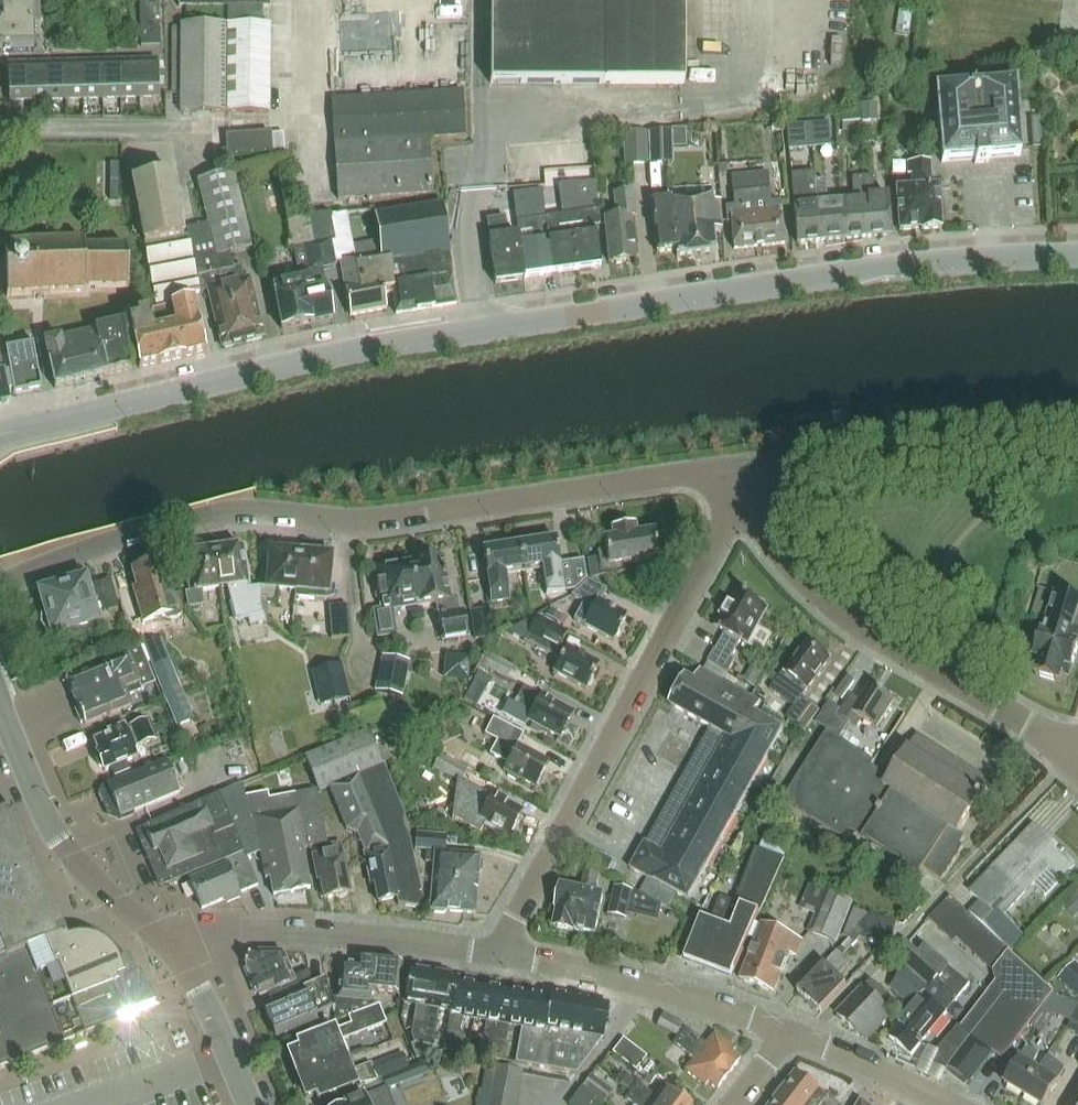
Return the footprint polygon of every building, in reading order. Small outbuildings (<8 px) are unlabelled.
[(34,49),(33,31),(40,31),(39,0),(2,0),(0,0),(0,50),(34,49)] [(158,0),(139,0),(141,47),(160,47),(158,0)] [(270,0),(179,0),(179,9),(270,9),(270,0)] [(684,0),(491,0),(491,85),(684,86),(684,0)] [(225,113),(226,27),(181,27),(181,113),(225,113)] [(270,114),(270,27),(226,27),(225,113),(270,114)] [(157,60),(139,61),(140,98),(159,98),(157,60)] [(120,61),(101,62),(102,99),(121,99),(120,61)] [(139,61),(120,61),(121,99),(140,98),(139,61)] [(82,62),(64,63),(65,100),(84,100),(82,62)] [(101,62),(82,62),(84,100),(102,99),(101,62)] [(45,63),(26,64),(28,101),(46,101),(45,63)] [(64,63),(45,63),(46,101),(65,100),(64,63)] [(26,64),(8,64),(9,102),(28,101),(26,64)] [(1014,85),(979,88),(978,77),(935,81),(941,164),(1020,158),(1014,85)] [(431,138),(467,136),(465,93),(333,100),(338,199),(434,194),(431,138)] [(860,122),(876,122),(876,104),(860,104),(860,118),(860,122)] [(860,122),(860,118),(841,119),(841,130),(860,130),(860,122)] [(808,124),(809,136),(830,135),(829,122),(808,124)] [(809,136),(808,124),(787,126),(788,138),(809,136)] [(650,164),(673,164),(673,132),(649,133),(650,164)] [(271,135),(273,155),(288,154),(286,134),(271,135)] [(624,167),(648,167),(647,134),(623,134),(624,167)] [(220,160),(272,157),(271,135),(226,137),(227,151),(219,152),(220,160)] [(930,162),(928,162),(907,163),(907,176),(911,175),(911,187),(897,188),(899,232),(915,230),(915,232),(921,231),(941,229),(937,185),(932,186),(930,162)] [(110,164),(109,200),(118,200),(119,164),(110,164)] [(188,229),(190,237),(202,291),(209,290),(223,349),(264,339),(248,278),(242,279),(240,267),(232,268),(229,255),(252,248),(232,172),(195,182),(206,225),(188,229)] [(144,247),(156,310),(132,315),(133,321),(126,322),(130,339),(132,338),(139,369),(159,365),(184,359),(204,354),(192,301),(190,301),(188,295),(202,291),(190,237),(185,238),(173,173),(130,181),(142,247),(144,247)] [(756,248),(784,245),(779,203),(771,204),(770,191),(768,173),(751,175),(756,248)] [(797,244),(819,242),(816,182),(815,182),(814,173),(794,175),(797,205),(793,205),(797,244)] [(727,224),(731,224),(734,250),(756,248),(751,175),(731,177),(733,194),(734,207),(726,209),(727,224)] [(873,177),(864,178),(867,238),(891,236),(887,197),(874,199),(873,177)] [(854,200),(840,201),(843,240),(867,238),(864,178),(852,179),(854,200)] [(825,181),(816,182),(819,242),(843,240),(840,201),(825,203),(824,197),(827,197),(825,181)] [(559,185),(562,215),(598,210),(595,184),(559,185)] [(711,188),(678,190),(686,256),(715,252),(712,232),(722,230),(721,202),(713,203),(713,196),(711,188)] [(686,256),(678,190),(667,190),(669,201),(651,202),(657,253),(675,251),(676,258),(686,256)] [(636,217),(636,214),(633,191),(613,193),(616,217),(605,219),(610,263),(612,263),(615,266),(624,265),(626,261),(635,260),(629,218),(636,217)] [(439,194),(390,196),(391,207),(440,204),(439,194)] [(456,305),(449,254),(442,204),(374,215),(378,242),(379,252),(385,299),(393,297),(396,315),(456,305)] [(516,223),(542,219),(545,218),(543,205),(515,209),(516,223)] [(595,228),(600,227),(598,210),(567,215),(575,272),(600,268),(595,228)] [(335,243),(330,215),(308,217),(313,245),(293,250),(296,268),(299,268),(302,279),(271,287),(280,333),(334,320),(326,289),(323,272),(337,268),(332,243),(335,243)] [(575,272),(567,215),(542,219),(550,275),(575,272)] [(486,221),(489,239),(495,285),(524,281),(524,279),(518,235),(511,236),(509,218),(486,221)] [(550,275),(542,219),(516,223),(518,235),(524,279),(550,275)] [(340,259),(350,316),(386,309),(385,299),(379,252),(378,242),(354,246),(356,256),(340,259)] [(91,295),(130,294),(130,253),(91,253),(91,249),(6,250),(7,300),(91,298),(91,295)] [(54,389),(132,371),(125,340),(130,339),(126,322),(93,329),(43,341),(54,389)] [(8,404),(7,396),(13,395),(12,395),(13,398),(15,397),(41,392),(39,385),(32,341),(5,346),(6,352),(6,356),(3,357),(1,346),(0,345),(0,406),(8,404)] [(623,564),(659,558),(655,532),(637,534),(635,525),(613,528),(615,538),(605,540),(606,552),(598,553),(598,558),(588,560),(590,579),(624,574),(623,564)] [(520,545),(523,570),(541,567),(546,596),(563,593),(563,590),(573,588),(570,570),(569,563),(559,565),(556,540),(520,545)] [(523,570),(520,545),(483,551),(486,575),(487,575),(491,604),(508,601),(504,573),(523,570)] [(248,589),(243,549),(234,551),(233,548),(214,551),(220,588),(220,591),(225,590),(234,624),(235,624),(235,623),(247,619),(249,627),(262,623),(260,616),(260,611),(260,604),(261,588),(261,587),(248,589)] [(201,590),(220,588),(214,551),(196,553),(196,556),(187,557),(191,591),(185,592),(187,608),(203,606),(201,590)] [(261,588),(260,604),(260,611),(274,612),(275,605),(276,605),(278,590),(296,591),(299,554),(280,552),(280,555),(270,554),(267,588),(261,588)] [(299,554),(296,591),(308,593),(308,599),(325,601),(334,599),(335,587),(328,587),(331,559),(317,558),(317,556),(299,554)] [(425,563),(411,565),(417,607),(437,604),(443,643),(468,639),(464,613),(458,614),(455,599),(449,600),(448,594),(449,585),(447,583),(443,560),(438,561),(436,557),(427,559),(425,563)] [(583,561),(569,563),(570,570),(584,568),(583,561)] [(143,624),(184,612),(180,597),(172,599),(166,579),(163,580),(158,563),(131,571),(136,589),(133,590),(143,624)] [(392,611),(417,607),(411,565),(394,567),(394,572),(378,574),(379,584),(377,585),(379,601),(381,601),(383,613),(375,614),(379,639),(396,637),(392,611)] [(628,617),(597,600),(603,589),(585,579),(566,595),(583,605),(575,620),(584,625),(584,627),(614,643),(628,617)] [(96,623),(93,612),(103,609),(104,613),(118,610),(110,582),(86,588),(84,580),(40,593),(46,614),(41,616),(40,626),(46,634),(51,632),(52,635),(96,623)] [(747,644),(767,608),(766,608),(765,603),(760,600),(756,602),(738,592),(717,628),(727,633),(717,651),(716,651),(709,663),(728,674),(735,662),(732,660),(742,642),(747,644)] [(1077,653),(1077,600),(1056,593),(1047,624),(1046,623),(1044,632),(1042,632),(1034,657),(1036,657),(1033,667),(1038,669),(1036,676),(1060,683),(1062,676),(1069,678),(1071,668),(1073,669),(1077,653)] [(349,635),(347,605),(330,607),(332,636),(349,635)] [(568,619),(550,609),(546,616),(564,626),(568,619)] [(476,640),(490,638),(485,611),(471,613),(476,640)] [(535,616),(506,632),(525,642),(537,618),(535,616)] [(600,665),(567,648),(562,645),(567,634),(537,618),(525,642),(560,661),(554,673),(586,690),(600,665)] [(177,728),(195,721),(162,639),(144,646),(177,728)] [(789,670),(786,674),(781,670),(768,687),(795,707),(786,718),(797,726),(811,707),(801,699),(831,659),(809,643),(796,660),(791,661),(788,666),(789,670)] [(67,682),(77,708),(153,678),(140,646),(126,652),(128,657),(67,682)] [(506,681),(513,667),(486,653),(479,666),(506,681)] [(409,663),(382,657),(375,692),(402,698),(409,663)] [(709,663),(704,672),(724,683),(728,674),(709,663)] [(319,689),(329,686),(334,703),(349,700),(341,666),(315,672),(319,689)] [(696,682),(688,678),(672,706),(714,730),(649,847),(645,844),(630,870),(688,903),(783,731),(754,715),(760,704),(724,683),(704,672),(702,671),(696,682)] [(475,681),(487,687),(491,679),(479,673),(475,681)] [(83,723),(85,726),(131,707),(127,699),(147,691),(150,700),(160,696),(153,678),(77,708),(78,710),(76,711),(81,724),(83,723)] [(477,706),(487,687),(475,681),(464,700),(477,706)] [(853,695),(845,709),(833,701),(820,722),(843,737),(851,724),(865,733),(871,724),(878,729),(896,700),(872,685),(862,701),(853,695)] [(559,739),(573,713),(523,687),(514,705),(531,714),(527,722),(559,739)] [(380,722),(404,735),(413,719),(389,706),(380,722)] [(550,764),(516,746),(522,735),(490,718),(483,732),(499,740),(491,755),(508,764),(504,772),(536,789),(550,764)] [(134,749),(154,741),(146,721),(130,727),(131,730),(127,731),(124,726),(111,731),(109,736),(94,743),(98,752),(96,753),(97,754),(96,756),(96,758),(96,762),(97,765),(97,766),(98,767),(100,769),(102,770),(104,771),(105,772),(112,770),(115,778),(129,772),(125,764),(138,758),(134,749)] [(300,756),(314,791),(376,765),(362,730),(300,756)] [(921,877),(925,870),(935,877),(942,882),(964,848),(960,845),(965,838),(960,834),(992,783),(918,736),(894,774),(828,732),(783,802),(846,841),(852,832),(921,877)] [(461,783),(467,771),(440,755),(434,768),(461,783)] [(117,810),(120,818),(121,819),(178,795),(165,762),(106,786),(107,787),(104,788),(102,793),(104,799),(113,802),(116,801),(119,809),(117,810)] [(422,909),(422,900),(403,814),(382,766),(329,788),(347,829),(358,833),(365,852),(371,881),(374,880),(379,903),(397,899),(396,898),(400,897),(400,896),(405,897),(405,907),(422,909)] [(244,798),(248,797),(246,784),(143,828),(146,836),(146,837),(153,853),(154,853),(162,871),(166,869),(167,871),(183,864),(188,876),(243,853),(242,850),(254,847),(253,846),(244,798)] [(268,799),(267,794),(248,797),(244,798),(253,846),(254,847),(261,854),(265,880),(270,879),(273,897),(310,890),(302,849),(306,849),(305,846),(325,842),(316,790),(268,799)] [(509,836),(522,812),(490,796),(489,798),(474,790),(466,805),(481,814),(477,822),(494,831),(496,829),(509,836)] [(119,962),(117,959),(115,955),(112,952),(110,949),(107,946),(104,944),(101,942),(97,940),(93,939),(90,938),(87,937),(82,937),(79,937),(75,938),(72,938),(67,940),(14,816),(7,819),(5,812),(0,814),(0,1069),(75,1040),(76,1042),(117,1026),(115,1021),(155,1005),(148,989),(145,990),(139,975),(135,977),(128,958),(119,962)] [(1022,940),(1001,920),(1050,867),(1062,879),(1076,864),(1036,826),(972,892),(980,900),(968,913),(1010,953),(1022,940)] [(445,853),(447,835),(417,832),(415,850),(445,853)] [(702,919),(687,959),(686,960),(706,968),(706,971),(711,973),(713,971),(733,979),(757,918),(785,860),(756,848),(736,903),(724,897),(720,898),(711,923),(702,919)] [(346,894),(348,894),(341,852),(308,857),(309,865),(313,864),(315,875),(319,877),(322,899),(335,896),(338,899),(344,898),(346,894)] [(435,854),(433,883),(478,887),(480,857),(435,854)] [(258,886),(244,855),(227,863),(228,865),(189,881),(202,910),(224,900),(227,903),(240,898),(238,894),(258,886)] [(597,935),(605,895),(597,893),(600,876),(587,873),(584,891),(564,887),(556,928),(576,933),(576,931),(597,935)] [(476,914),(478,887),(433,883),(431,911),(476,914)] [(835,943),(852,901),(809,883),(798,909),(813,915),(807,931),(835,943)] [(636,893),(618,889),(612,916),(630,920),(636,893)] [(1069,906),(1077,912),(1077,894),(1069,906)] [(963,909),(951,897),(930,920),(942,931),(963,909)] [(870,914),(851,906),(839,935),(847,938),(870,914)] [(955,942),(958,939),(975,921),(963,909),(942,931),(955,942)] [(839,950),(844,955),(860,938),(881,947),(891,936),(895,922),(870,915),(839,950)] [(984,929),(975,921),(958,939),(967,948),(984,929)] [(762,926),(741,979),(740,981),(775,995),(791,955),(796,957),(799,950),(806,952),(809,945),(762,926)] [(967,948),(976,956),(993,937),(984,929),(967,948)] [(1002,945),(993,937),(976,956),(984,964),(1002,945)] [(928,990),(926,992),(923,996),(946,1015),(971,983),(949,965),(934,952),(927,946),(920,954),(909,944),(897,955),(931,987),(928,990)] [(984,964),(993,972),(1009,952),(1002,945),(984,964)] [(820,1011),(821,1012),(822,1013),(848,985),(839,976),(851,963),(838,951),(798,994),(818,1012),(820,1011)] [(993,972),(996,983),(958,1032),(956,1030),(928,1062),(945,1074),(949,1068),(970,1084),(993,1054),(1003,1061),(1031,1025),(1053,996),(1054,993),(1009,952),(993,972)] [(268,993),(273,1005),(303,992),(302,990),(313,986),(310,972),(293,979),(283,954),(258,953),(258,954),(249,957),(247,956),(244,965),(246,966),(259,997),(268,993)] [(336,1000),(330,999),(334,1009),(340,1022),(347,1019),(373,1010),(374,1005),(369,1005),(369,994),(372,964),(355,962),(355,967),(339,965),(336,1000)] [(400,967),(372,964),(369,994),(397,997),(400,967)] [(1077,998),(1077,969),(1073,964),(1059,979),(1077,998)] [(419,1058),(434,976),(423,974),(421,972),(415,970),(412,972),(408,972),(403,1004),(415,1006),(410,1035),(414,1044),(419,1058)] [(892,990),(912,1008),(923,996),(926,992),(928,990),(909,972),(892,990)] [(451,1013),(456,984),(456,980),(451,979),(449,977),(444,976),(440,977),(434,976),(419,1058),(431,1055),(438,1011),(451,1013)] [(313,1017),(334,1009),(330,999),(327,990),(325,981),(313,986),(302,990),(303,992),(273,1005),(264,1008),(277,1039),(308,1026),(316,1023),(313,1017)] [(891,1000),(870,981),(838,1016),(858,1035),(860,1037),(865,1031),(872,1037),(893,1015),(885,1007),(891,1000)] [(465,1019),(473,1020),(479,988),(476,988),(475,986),(467,984),(465,986),(456,984),(451,1013),(447,1032),(448,1032),(444,1051),(465,1055),(468,1036),(463,1035),(465,1019)] [(484,989),(479,988),(473,1020),(485,1022),(482,1038),(479,1058),(491,1060),(503,992),(494,990),(493,989),(486,988),(484,989)] [(507,1026),(520,1029),(526,997),(522,996),(521,994),(514,993),(512,994),(503,992),(491,1060),(509,1063),(512,1043),(505,1042),(507,1026)] [(530,997),(526,997),(520,1029),(514,1064),(537,1068),(550,1001),(540,999),(539,997),(533,996),(530,997)] [(537,1068),(561,1072),(575,1001),(566,999),(565,997),(559,996),(556,997),(551,996),(550,1001),(537,1068)] [(946,1015),(923,996),(890,1037),(912,1055),(946,1015)] [(1053,996),(1031,1025),(1042,1033),(1055,1014),(1054,1013),(1060,1000),(1053,996)] [(1071,1022),(1077,1008),(1077,1004),(1062,996),(1060,1000),(1054,1013),(1055,1014),(1071,1022)] [(582,1000),(579,1002),(575,1001),(561,1072),(575,1074),(602,1039),(608,1007),(589,1003),(588,1001),(582,1000)] [(290,1061),(297,1077),(348,1057),(342,1043),(384,1026),(377,1008),(373,1010),(347,1019),(350,1025),(299,1046),(301,1051),(288,1056),(287,1059),(290,1061)] [(1071,1022),(1067,1031),(1077,1036),(1077,1008),(1071,1022)] [(684,1023),(664,1013),(657,1027),(676,1037),(684,1023)] [(316,1023),(308,1026),(311,1033),(320,1030),(317,1023),(316,1023)] [(679,1038),(728,1077),(740,1062),(732,1056),(735,1052),(714,1036),(706,1046),(685,1030),(679,1038)] [(709,1085),(717,1092),(728,1077),(679,1038),(673,1045),(694,1062),(685,1073),(706,1089),(709,1085)] [(636,1071),(647,1057),(624,1039),(613,1052),(636,1071)] [(1006,1085),(1025,1096),(1039,1072),(1033,1069),(1037,1054),(1027,1048),(1006,1085)] [(353,1072),(348,1057),(297,1077),(304,1094),(302,1097),(305,1098),(317,1093),(319,1099),(359,1083),(363,1094),(425,1069),(423,1064),(411,1069),(405,1054),(371,1068),(370,1065),(353,1072)] [(1025,1096),(1041,1104),(1047,1104),(1066,1070),(1055,1064),(1045,1076),(1039,1072),(1025,1096)] [(494,1068),(492,1080),(519,1085),(521,1072),(494,1068)] [(425,1069),(363,1094),(342,1102),(343,1104),(392,1104),(387,1091),(402,1085),(400,1081),(426,1071),(425,1069)] [(777,1093),(793,1104),(821,1104),(822,1104),(823,1104),(837,1104),(793,1072),(777,1093)] [(613,1091),(591,1075),(583,1087),(604,1103),(613,1091)] [(647,1104),(689,1104),(665,1088),(656,1100),(644,1091),(646,1088),(630,1076),(622,1087),(647,1104)] [(517,1098),(519,1085),(492,1080),(490,1093),(517,1098)] [(622,1087),(616,1095),(630,1104),(647,1104),(622,1087)] [(488,1104),(516,1104),(517,1098),(490,1093),(488,1104)] [(768,1104),(793,1104),(777,1093),(768,1104)]
